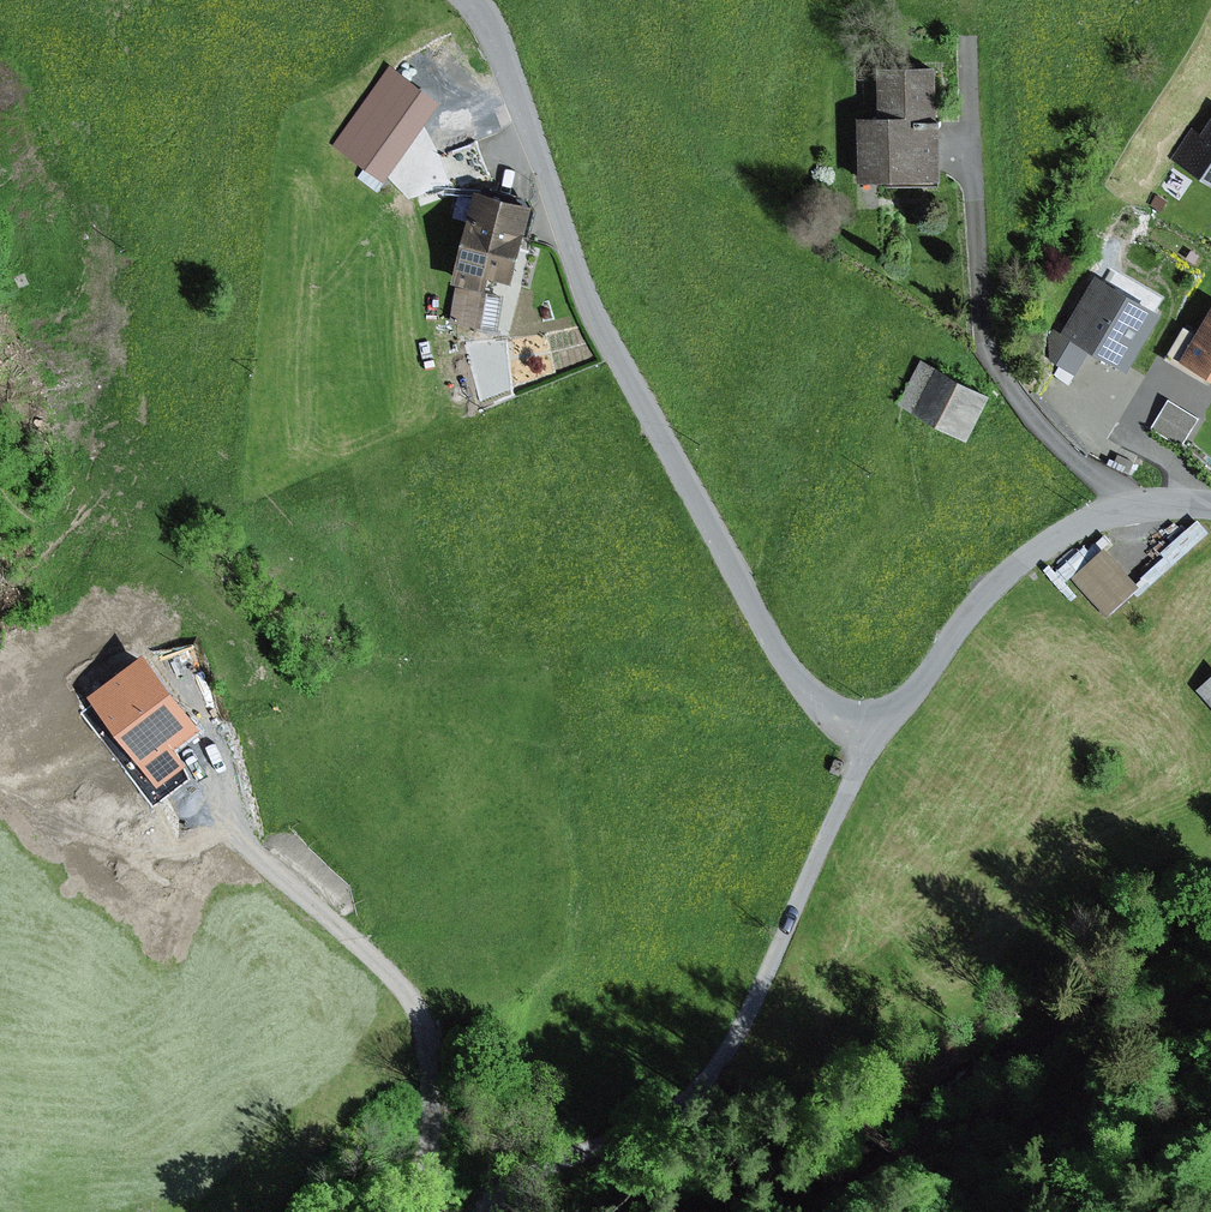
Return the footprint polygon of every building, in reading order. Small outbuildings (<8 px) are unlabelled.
[(884,114),(864,114),(864,178),(946,178),(945,63),(884,63),(884,114)] [(371,154),(376,144),(400,157),(431,99),(389,76),(352,145),(371,154)] [(1180,152),(1210,172),(1210,131),(1210,132),(1199,124),(1180,152)] [(490,173),(476,139),(440,153),(453,187),(490,173)] [(521,277),(541,199),(481,184),(458,276),(491,284),(495,270),(521,277)] [(1165,310),(1100,271),(1052,352),(1083,370),(1096,348),(1130,369),(1165,310)] [(490,290),(457,285),(452,321),(484,326),(490,290)] [(506,292),(490,290),(484,326),(500,328),(506,292)] [(1189,357),(1210,369),(1210,318),(1189,357)] [(996,391),(928,358),(907,402),(975,434),(996,391)] [(1173,398),(1157,427),(1189,443),(1204,415),(1173,398)] [(1145,580),(1110,543),(1073,576),(1109,614),(1145,580)] [(131,695),(57,747),(84,788),(98,779),(107,792),(130,778),(126,772),(166,743),(162,730),(196,720),(176,652),(147,660),(142,644),(112,656),(116,672),(131,695)] [(1210,700),(1210,680),(1201,690),(1210,700)]
